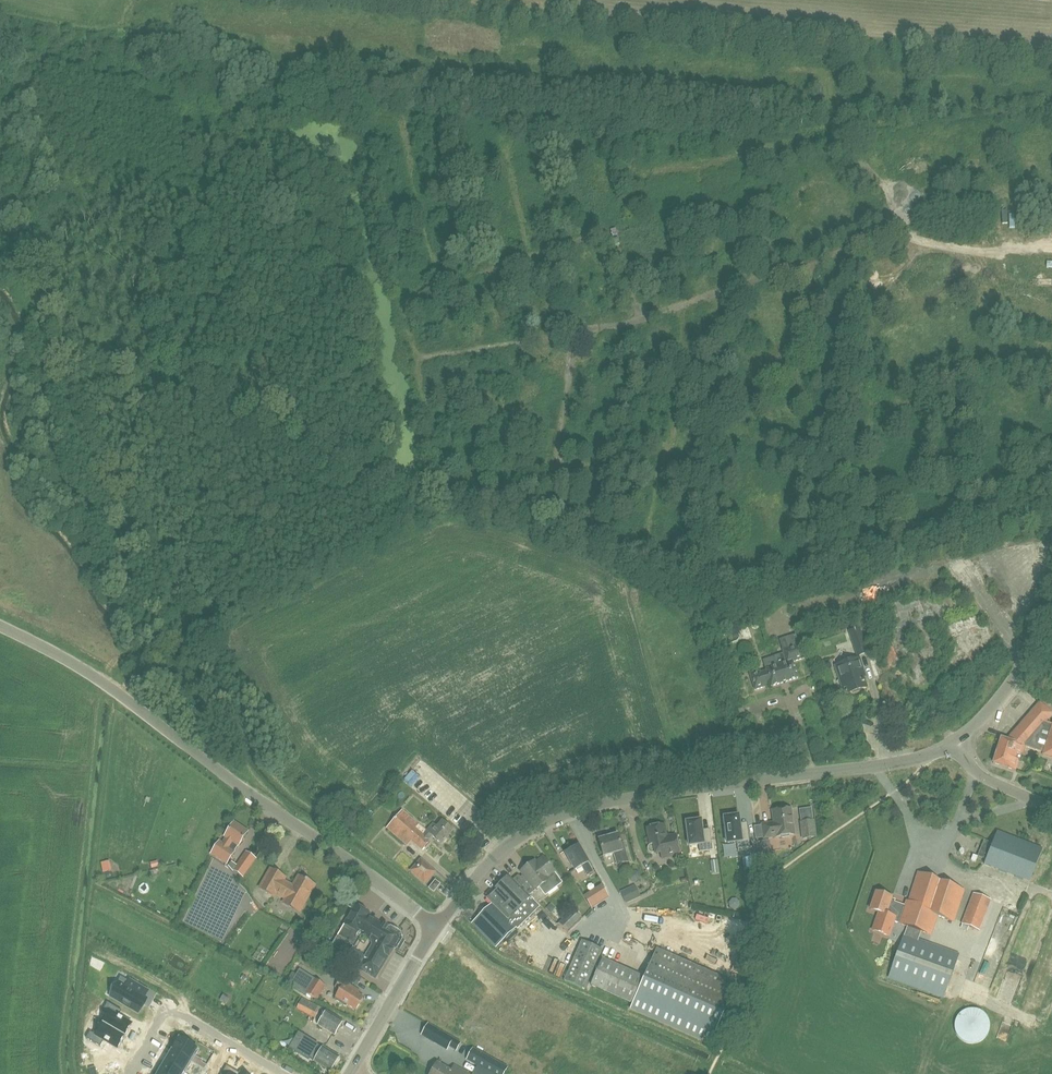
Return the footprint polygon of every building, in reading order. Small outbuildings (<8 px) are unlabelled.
[(908,602),(859,614),(868,647),(880,644),(882,646),(885,655),(875,658),(887,708),(896,712),(913,708),(909,691),(916,689),(914,682),(898,686),(894,670),(900,658),(927,652),(921,630),(921,629),(899,635),(903,626),(897,623),(900,622),(907,626),(916,623),(915,619),(924,616),(922,608),(918,606),(917,600),(908,602)] [(868,654),(860,628),(849,631),(858,657),(868,654)] [(787,663),(766,669),(765,670),(766,671),(760,673),(760,672),(750,675),(755,690),(765,687),(764,685),(770,684),(771,686),(771,687),(772,686),(797,678),(798,678),(798,677),(797,677),(792,662),(805,658),(800,644),(799,644),(782,650),(784,653),(787,663)] [(859,658),(836,666),(843,689),(848,688),(849,693),(866,688),(861,672),(863,671),(859,658)] [(1046,722),(1051,715),(1051,713),(1040,702),(1006,740),(1001,738),(993,763),(1015,770),(1019,757),(1022,758),(1025,747),(1044,753),(1043,755),(1051,758),(1051,724),(1046,722)] [(692,806),(693,818),(705,817),(705,805),(692,806)] [(762,825),(764,838),(776,836),(776,837),(794,834),(790,808),(773,811),(774,823),(762,825)] [(815,837),(811,808),(799,809),(803,839),(815,837)] [(427,832),(410,817),(402,810),(387,828),(407,845),(411,840),(422,849),(429,841),(428,840),(432,836),(441,844),(453,830),(443,822),(437,828),(433,824),(427,832)] [(738,851),(751,850),(749,833),(741,834),(740,823),(739,816),(737,816),(737,814),(729,815),(729,817),(724,818),(727,844),(737,842),(738,851)] [(703,836),(702,830),(701,820),(699,821),(699,818),(691,819),(692,822),(686,822),(689,846),(698,845),(699,852),(712,850),(710,835),(703,836)] [(219,841),(212,853),(227,864),(235,852),(234,851),(238,845),(239,845),(248,832),(234,823),(225,837),(226,837),(222,843),(219,841)] [(652,853),(653,853),(660,852),(661,858),(679,854),(676,839),(669,840),(667,838),(664,825),(647,829),(651,845),(650,845),(649,846),(648,847),(648,849),(648,850),(648,851),(649,852),(650,853),(652,853)] [(764,838),(762,825),(754,826),(756,839),(764,838)] [(1030,881),(1042,849),(997,831),(984,864),(1029,882),(1030,881)] [(617,864),(628,861),(623,843),(620,843),(618,835),(599,840),(604,856),(614,853),(617,864)] [(769,840),(756,842),(759,859),(771,857),(769,840)] [(587,875),(593,871),(578,846),(566,853),(575,870),(582,866),(587,875)] [(240,881),(255,859),(246,853),(236,867),(232,872),(240,881)] [(545,895),(548,894),(549,896),(558,889),(556,887),(562,883),(554,873),(555,872),(544,857),(536,863),(535,861),(520,872),(524,876),(521,878),(518,876),(513,880),(528,896),(539,887),(545,895)] [(751,857),(745,857),(746,870),(753,869),(751,857)] [(425,883),(434,872),(421,860),(411,871),(425,883)] [(284,903),(301,912),(316,885),(299,876),(292,889),(283,884),(286,878),(271,869),(261,888),(276,896),(277,894),(286,899),(284,903)] [(876,892),(870,909),(878,912),(872,930),(889,936),(894,922),(898,923),(907,927),(904,935),(888,977),(944,997),(959,955),(918,940),(921,932),(931,936),(937,916),(953,922),(964,890),(918,873),(908,902),(907,902),(905,901),(904,906),(890,901),(891,898),(876,892)] [(517,929),(526,920),(539,907),(528,896),(513,880),(509,876),(486,898),(492,904),(472,924),(495,947),(516,927),(517,929)] [(434,892),(440,885),(435,881),(429,889),(434,892)] [(635,885),(620,892),(625,904),(640,897),(635,885)] [(603,887),(596,892),(602,901),(609,897),(608,896),(606,892),(603,887)] [(602,901),(596,892),(585,898),(591,908),(602,901)] [(979,931),(991,900),(972,893),(960,924),(979,931)] [(332,946),(349,956),(347,960),(360,967),(359,968),(375,978),(393,949),(396,948),(402,939),(400,933),(391,927),(387,928),(374,920),(372,924),(366,920),(369,914),(355,906),(332,946)] [(582,918),(573,909),(559,923),(567,932),(582,918)] [(585,989),(602,949),(581,940),(563,980),(585,989)] [(710,1045),(737,984),(657,950),(629,1010),(710,1045)] [(630,1003),(642,977),(603,958),(590,985),(630,1003)] [(1011,973),(1017,974),(1016,979),(1023,981),(1026,967),(1013,964),(1011,973)] [(292,987),(307,996),(308,994),(317,1000),(325,986),(314,979),(314,980),(299,971),(291,984),(294,985),(292,987)] [(341,990),(336,997),(335,999),(346,1007),(348,1005),(356,1010),(364,998),(358,994),(360,991),(341,979),(336,987),(341,990)] [(111,997),(138,1013),(146,1000),(143,997),(146,992),(129,982),(126,987),(119,984),(111,997)] [(313,1022),(319,1026),(318,1026),(335,1036),(344,1022),(327,1012),(328,1011),(302,998),(297,1009),(314,1018),(313,1022)] [(471,999),(463,1016),(474,1021),(482,1004),(471,999)] [(107,1011),(100,1022),(124,1037),(132,1025),(118,1017),(122,1011),(107,1003),(104,1009),(107,1011)] [(958,1038),(963,1042),(969,1044),(975,1044),(981,1042),(986,1038),(989,1033),(990,1026),(989,1020),(986,1015),(982,1011),(976,1009),(970,1008),(964,1010),(959,1014),(955,1019),(954,1026),(955,1032),(958,1038)] [(90,1032),(86,1039),(100,1047),(104,1041),(117,1049),(124,1037),(100,1022),(93,1034),(90,1032)] [(428,1024),(422,1035),(434,1043),(447,1050),(449,1046),(456,1051),(460,1043),(453,1039),(441,1032),(428,1024)] [(318,1044),(305,1036),(295,1052),(308,1060),(309,1058),(315,1061),(314,1062),(331,1071),(339,1057),(323,1048),(320,1052),(315,1048),(317,1045),(318,1044)] [(180,1040),(173,1051),(192,1063),(199,1051),(191,1046),(192,1043),(184,1038),(182,1041),(180,1040)] [(467,1061),(491,1073),(504,1073),(508,1068),(474,1049),(467,1061)] [(513,1054),(525,1060),(525,1059),(538,1066),(540,1062),(515,1049),(513,1054)] [(173,1051),(166,1063),(185,1073),(192,1063),(173,1051)] [(604,1056),(599,1065),(609,1072),(615,1062),(604,1056)] [(160,1073),(186,1073),(185,1073),(166,1063),(160,1073)] [(430,1073),(468,1073),(459,1069),(454,1066),(450,1072),(436,1064),(430,1073)]
